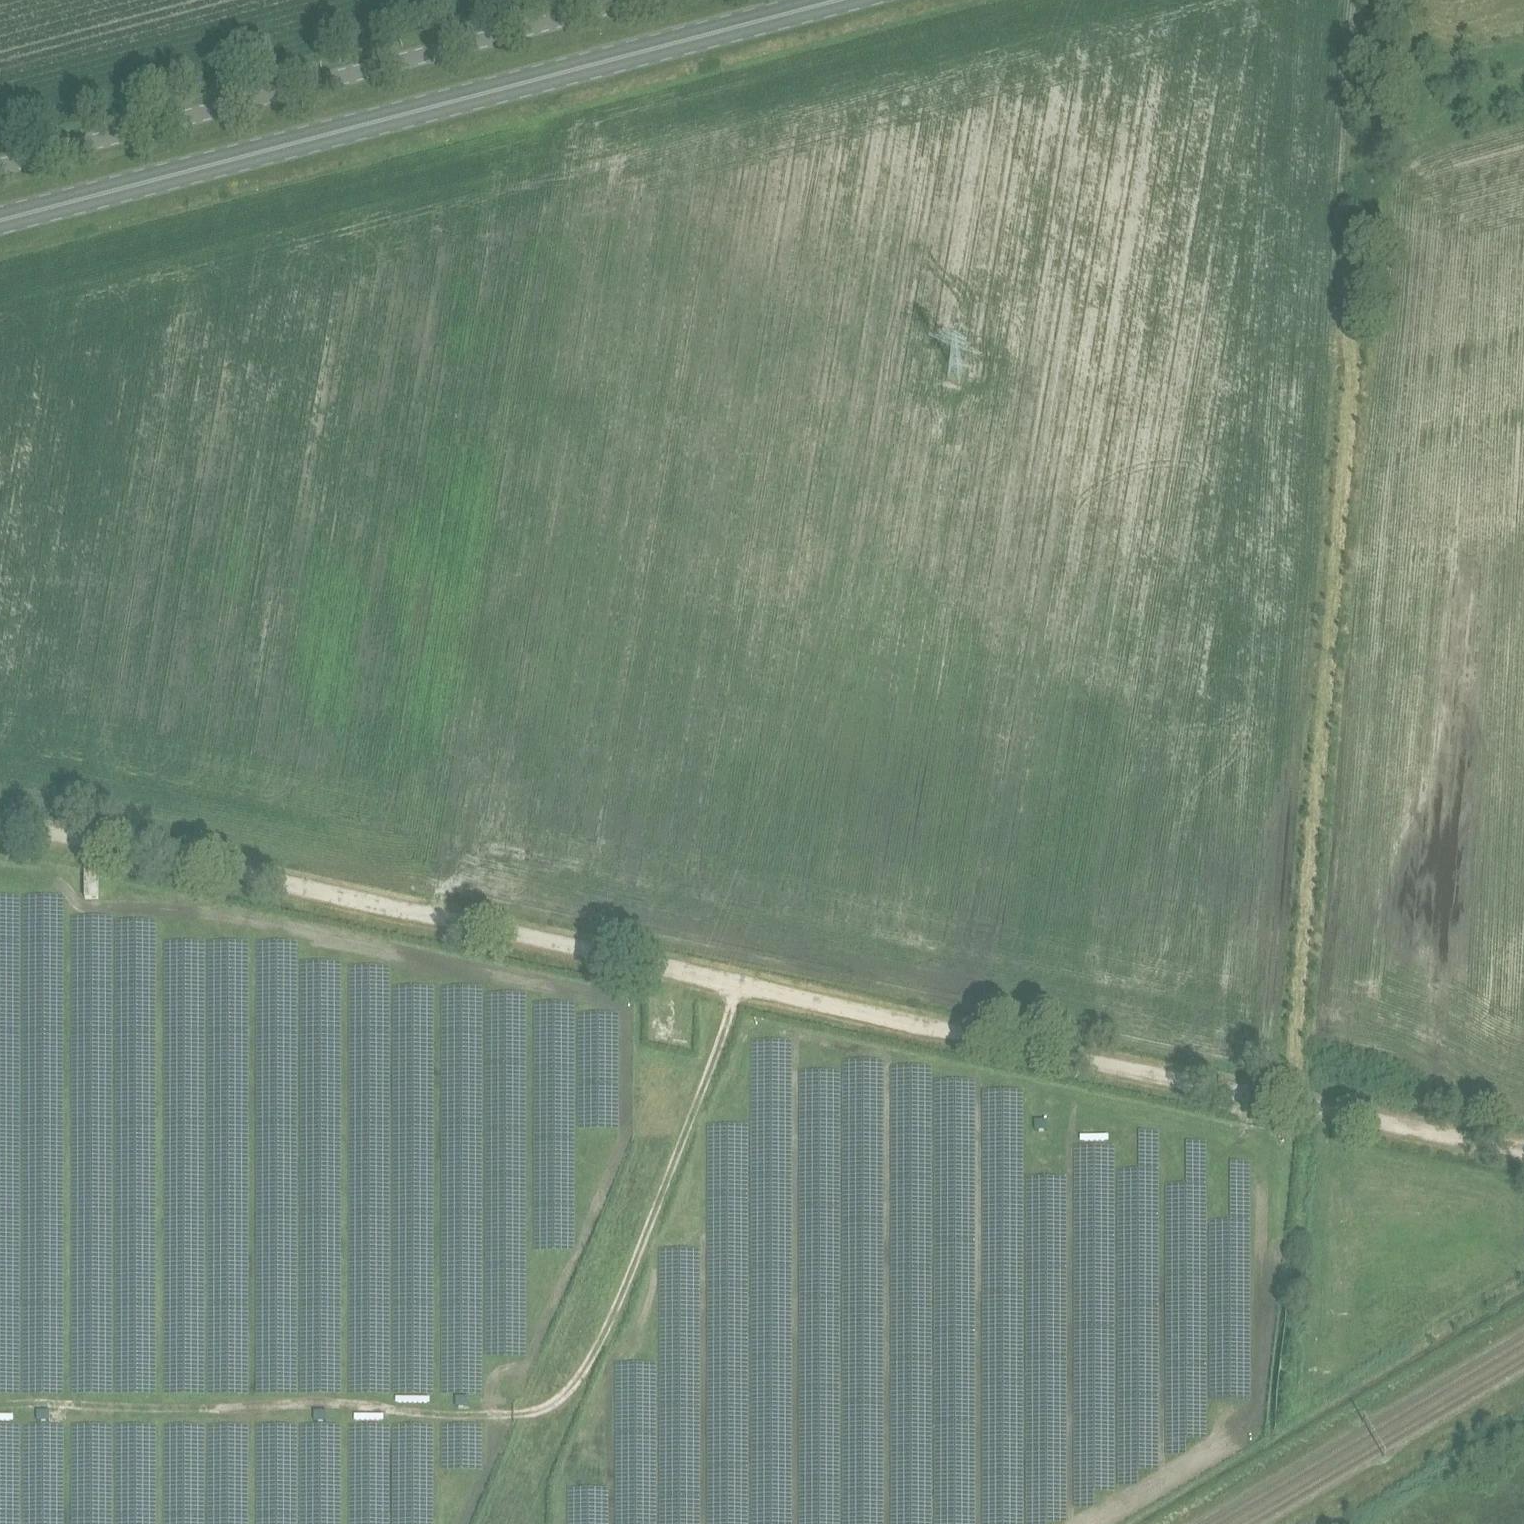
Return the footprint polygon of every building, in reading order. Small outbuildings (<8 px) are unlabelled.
[(99,899),(98,877),(98,871),(85,871),(85,874),(85,899),(99,899)]
